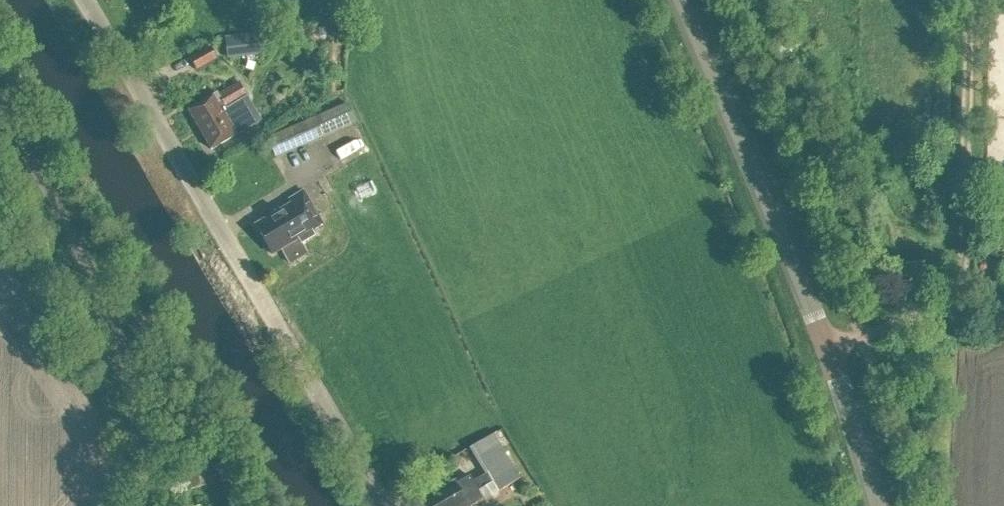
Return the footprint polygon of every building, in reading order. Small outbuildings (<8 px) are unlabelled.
[(224,39),(226,60),(262,56),(259,35),(224,39)] [(196,72),(217,60),(210,47),(189,59),(196,72)] [(260,121),(246,97),(239,84),(217,96),(216,94),(187,111),(211,150),(260,121)] [(266,139),(274,159),(323,138),(314,118),(266,139)] [(255,226),(272,255),(298,240),(300,244),(314,236),(311,232),(323,225),(303,192),(289,200),(292,204),(255,226)] [(471,448),(487,474),(473,482),(469,477),(456,485),(455,485),(419,505),(420,505),(472,505),(483,500),(485,503),(499,495),(498,492),(519,480),(492,435),(471,448)] [(231,459),(214,465),(221,483),(238,477),(231,459)]
